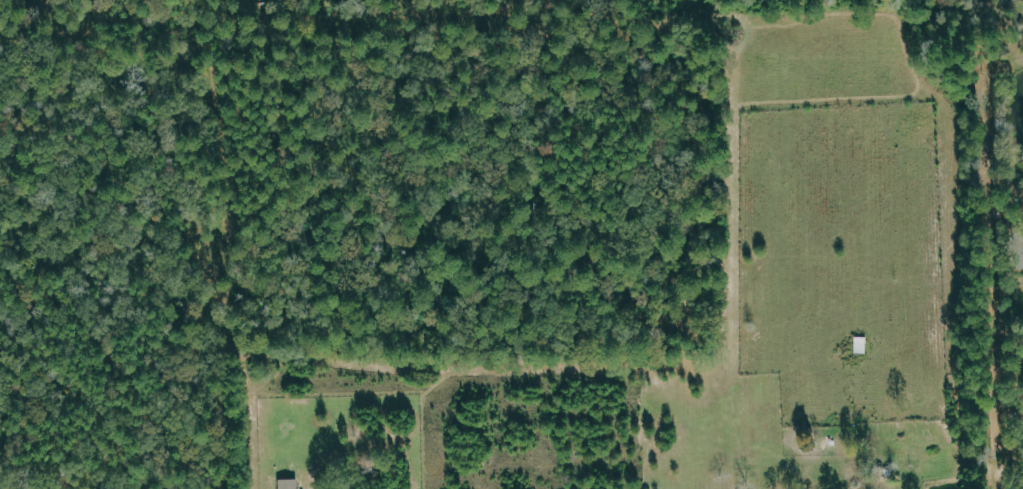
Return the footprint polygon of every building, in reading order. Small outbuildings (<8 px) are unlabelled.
[(301,479),(282,480),(282,488),(301,488),(301,479)]
